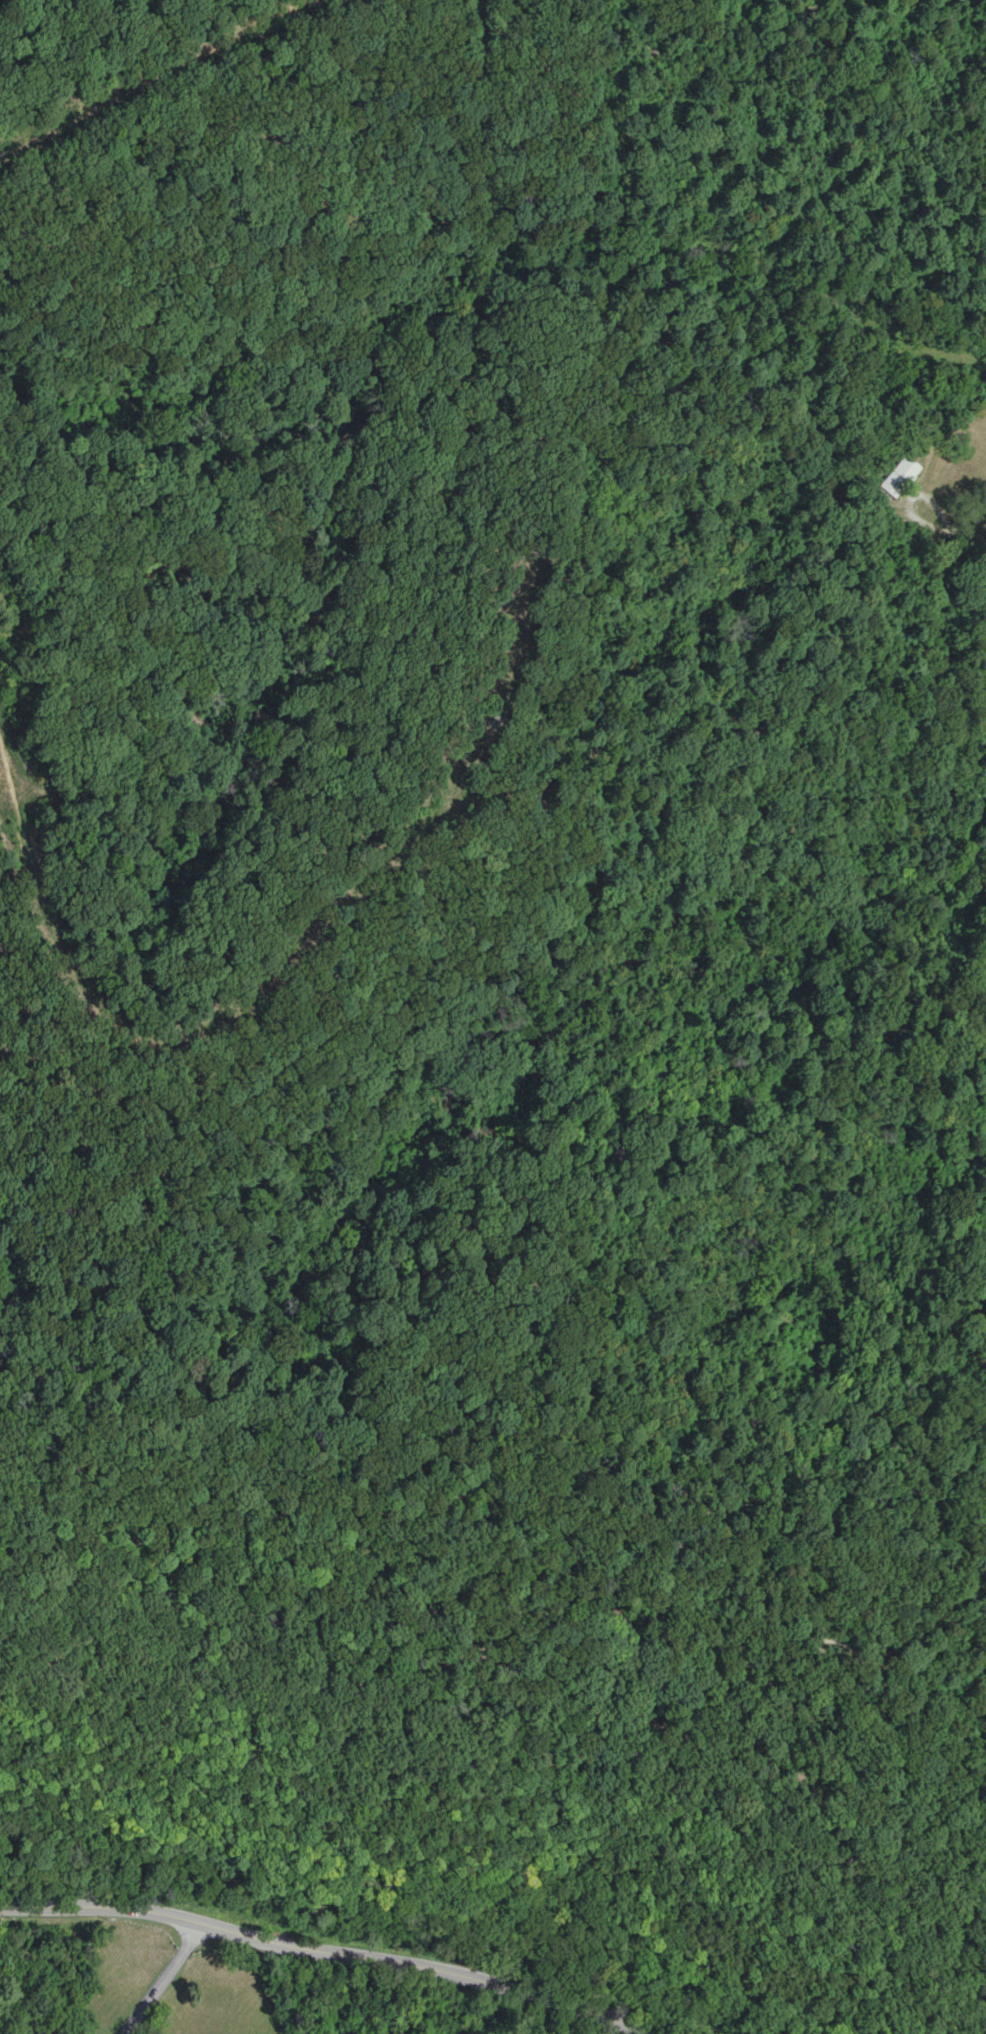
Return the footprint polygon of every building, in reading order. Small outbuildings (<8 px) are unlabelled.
[(918,466),(901,453),(878,486),(895,498),(918,466)]
